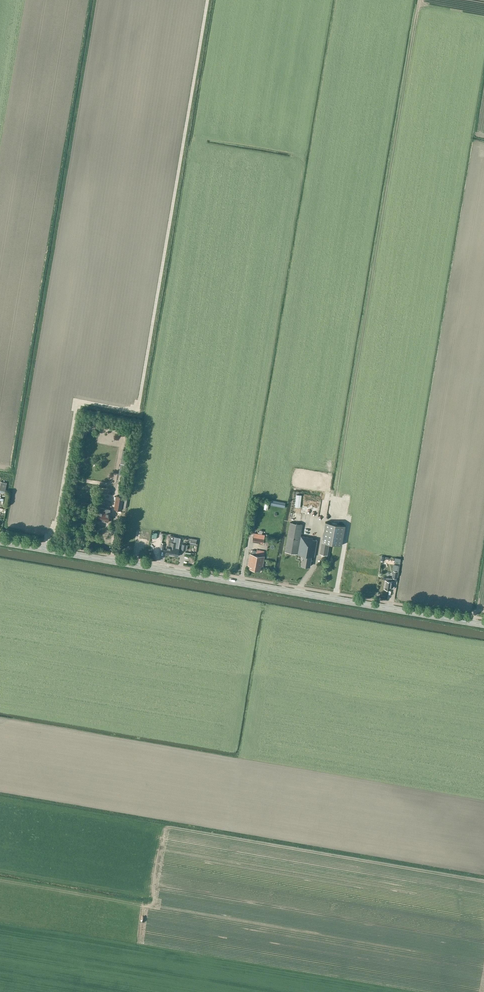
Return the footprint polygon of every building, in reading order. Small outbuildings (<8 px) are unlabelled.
[(90,446),(89,449),(113,455),(114,451),(90,446)] [(121,510),(123,499),(123,497),(117,496),(114,509),(121,510)] [(99,508),(97,520),(108,522),(110,510),(99,508)] [(302,525),(296,523),(290,522),(285,552),(297,554),(302,525)] [(329,543),(333,543),(342,545),(345,525),(325,522),(322,538),(320,554),(327,555),(329,543)] [(265,535),(254,533),(252,542),(263,544),(265,535)] [(301,565),(304,566),(310,567),(312,552),(315,553),(317,540),(313,539),(313,538),(301,536),(298,554),(300,555),(302,555),(302,557),(303,557),(302,559),(301,565)] [(167,546),(166,554),(172,555),(174,543),(171,542),(169,542),(168,547),(167,546)] [(264,556),(263,556),(264,551),(257,550),(256,551),(252,550),(252,554),(250,554),(248,565),(249,566),(249,568),(260,570),(261,566),(263,566),(264,556)] [(385,580),(384,588),(387,589),(390,589),(392,581),(392,578),(386,577),(386,580),(385,580)]
